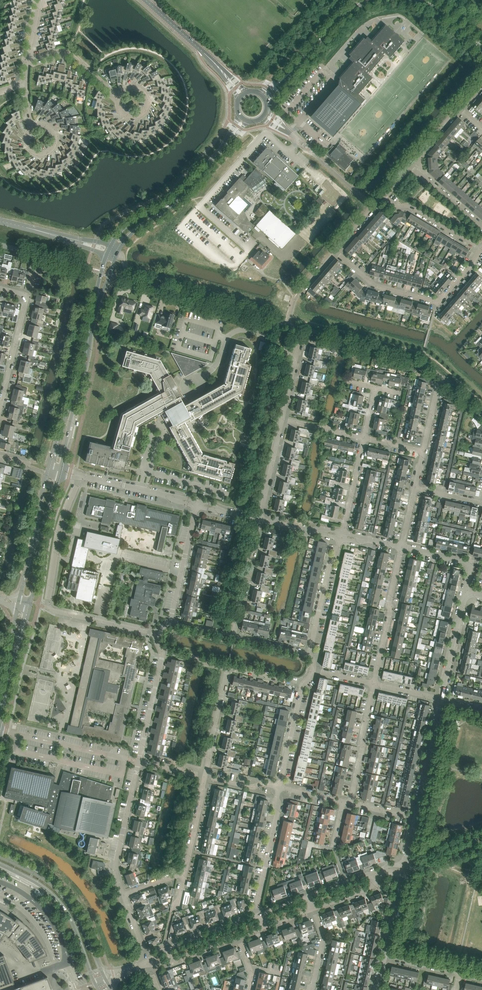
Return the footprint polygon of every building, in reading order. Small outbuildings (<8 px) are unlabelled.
[(27,3),(22,5),(14,7),(11,8),(13,15),(21,13),(19,9),(28,6),(27,3)] [(52,13),(60,11),(64,9),(62,3),(54,5),(55,8),(47,11),(48,14),(52,13)] [(25,11),(21,13),(13,15),(9,16),(11,23),(19,20),(18,17),(26,14),(25,11)] [(50,21),(58,18),(62,17),(60,11),(52,13),(53,16),(45,19),(46,22),(50,21)] [(49,28),(57,26),(60,25),(58,18),(50,21),(52,24),(43,27),(44,30),(49,28)] [(23,19),(19,20),(11,23),(7,24),(9,30),(17,28),(16,25),(24,22),(23,19)] [(339,84),(339,85),(311,117),(334,137),(362,105),(362,104),(366,100),(359,94),(373,78),(368,73),(369,72),(370,73),(385,56),(384,55),(385,53),(391,58),(405,41),(386,25),(373,41),(368,37),(366,39),(364,38),(350,55),(351,56),(349,59),(354,63),(340,78),(341,79),(340,80),(339,80),(339,81),(338,81),(338,83),(338,84),(339,84)] [(47,36),(55,34),(59,33),(57,26),(49,28),(50,32),(42,35),(43,38),(47,36)] [(22,27),(17,28),(9,30),(6,32),(8,38),(16,36),(14,32),(23,30),(22,27)] [(45,44),(53,42),(57,41),(55,34),(47,36),(48,40),(40,42),(41,45),(45,44)] [(20,35),(16,36),(8,38),(4,39),(6,46),(14,44),(13,40),(21,38),(20,35)] [(18,42),(14,44),(6,46),(2,47),(4,54),(12,52),(11,48),(19,45),(18,42)] [(39,53),(55,48),(53,42),(45,44),(46,47),(38,50),(39,53)] [(17,50),(12,52),(4,54),(1,55),(3,62),(11,59),(9,56),(18,53),(17,50)] [(11,59),(3,62),(0,62),(0,64),(2,69),(10,67),(8,63),(17,61),(16,58),(11,59)] [(136,72),(139,74),(145,68),(137,63),(136,66),(132,73),(129,78),(132,79),(136,72)] [(54,72),(52,80),(59,81),(62,65),(59,64),(57,72),(54,72)] [(128,72),(132,73),(136,66),(127,64),(126,67),(124,75),(123,80),(126,81),(128,72)] [(10,67),(2,69),(0,70),(0,74),(1,77),(9,74),(8,71),(16,68),(15,65),(10,67)] [(62,65),(59,81),(65,82),(67,75),(64,74),(65,65),(62,65)] [(46,73),(45,81),(52,83),(52,80),(54,72),(55,66),(52,66),(50,74),(46,73)] [(117,70),(117,78),(117,83),(120,83),(121,75),(124,75),(126,67),(117,66),(117,67),(117,70)] [(145,68),(139,74),(136,78),(138,80),(144,74),(146,77),(154,72),(147,66),(145,68)] [(37,83),(44,84),(45,81),(46,73),(47,68),(44,67),(42,76),(39,75),(37,83)] [(114,79),(117,78),(117,70),(117,67),(108,69),(108,70),(105,70),(107,78),(107,76),(110,76),(111,83),(115,82),(114,79)] [(67,75),(65,82),(64,86),(71,88),(73,80),(70,79),(71,71),(68,70),(67,75)] [(151,78),(153,81),(161,79),(156,71),(154,72),(146,77),(142,79),(143,82),(151,78)] [(9,74),(1,77),(0,77),(0,84),(0,85),(8,82),(7,79),(15,76),(14,73),(9,74)] [(73,80),(71,88),(70,92),(77,93),(79,85),(76,84),(77,76),(74,75),(73,80)] [(161,79),(153,81),(148,82),(148,85),(157,83),(158,87),(166,87),(164,78),(161,79)] [(79,85),(77,93),(76,97),(83,99),(85,91),(81,90),(83,81),(80,81),(79,85)] [(97,100),(104,104),(108,106),(110,104),(103,99),(105,96),(96,87),(96,88),(96,87),(99,90),(94,98),(97,100)] [(161,90),(161,94),(169,96),(169,87),(166,87),(158,87),(152,87),(152,90),(161,90)] [(163,98),(162,101),(169,105),(172,97),(169,96),(161,94),(156,92),(155,95),(163,98)] [(42,110),(46,103),(38,100),(39,98),(36,97),(33,104),(33,105),(34,103),(36,104),(34,111),(37,112),(38,109),(42,110)] [(169,105),(162,101),(158,98),(156,101),(163,106),(161,109),(167,114),(172,107),(169,105)] [(103,107),(104,104),(97,100),(94,108),(97,109),(105,111),(110,113),(111,110),(103,107)] [(49,111),(55,106),(48,101),(46,103),(42,110),(39,115),(41,116),(46,109),(49,111)] [(472,107),(469,110),(472,113),(475,109),(479,113),(481,110),(481,108),(474,101),(473,103),(474,104),(472,107),(472,106),(472,107)] [(56,114),(63,110),(58,104),(55,106),(49,111),(45,115),(47,117),(54,112),(56,114)] [(161,113),(159,116),(163,123),(170,117),(167,114),(161,109),(158,105),(156,107),(161,113)] [(62,119),(70,117),(66,109),(64,111),(63,110),(56,114),(52,117),(53,120),(61,116),(62,119)] [(100,118),(109,118),(114,118),(114,115),(105,115),(105,111),(97,109),(97,118),(100,118)] [(11,114),(12,117),(16,124),(18,129),(21,128),(18,120),(21,118),(20,110),(11,114)] [(158,120),(155,122),(157,130),(165,126),(163,123),(159,116),(156,111),(154,113),(158,120)] [(13,127),(16,124),(12,117),(6,123),(8,125),(13,131),(17,135),(19,133),(13,127)] [(67,125),(75,125),(73,117),(70,117),(62,119),(57,120),(58,123),(66,122),(67,125)] [(157,130),(155,122),(153,117),(150,118),(152,126),(149,127),(149,135),(158,133),(157,130)] [(109,122),(109,118),(100,118),(102,127),(105,126),(113,124),(118,123),(118,120),(109,122)] [(455,122),(459,126),(461,128),(465,123),(458,118),(455,122)] [(145,130),(142,130),(140,138),(149,138),(149,135),(149,127),(149,122),(146,122),(145,130)] [(455,122),(451,126),(458,132),(459,130),(461,128),(459,126),(455,122)] [(112,132),(120,128),(124,126),(123,123),(115,127),(113,124),(105,126),(110,134),(112,132)] [(140,138),(142,130),(143,125),(140,124),(138,133),(134,132),(130,139),(139,141),(140,138)] [(13,131),(8,125),(3,133),(5,134),(12,139),(16,142),(18,139),(11,134),(13,131)] [(70,132),(77,135),(78,126),(75,126),(75,125),(67,125),(62,125),(61,128),(70,129),(70,132)] [(122,131),(120,128),(112,132),(119,139),(121,137),(127,131),(131,127),(128,125),(122,131)] [(130,133),(127,131),(121,137),(129,141),(130,139),(134,132),(137,127),(134,125),(130,133)] [(451,126),(447,131),(454,137),(458,132),(451,126)] [(70,140),(77,144),(80,136),(77,135),(70,132),(65,131),(64,134),(72,136),(70,140)] [(447,131),(443,135),(450,141),(454,137),(447,131)] [(12,139),(5,134),(2,143),(5,144),(13,147),(18,148),(19,145),(11,142),(12,139)] [(440,139),(446,145),(450,141),(443,135),(440,139)] [(69,147),(75,154),(80,146),(77,144),(70,140),(66,137),(64,140),(71,144),(69,147)] [(477,149),(481,143),(481,141),(479,138),(473,145),(477,149)] [(436,144),(443,149),(446,145),(440,139),(436,144)] [(66,154),(70,162),(77,156),(75,154),(69,147),(66,143),(63,145),(69,152),(66,154)] [(13,147),(5,144),(4,153),(7,153),(16,154),(21,154),(21,151),(13,150),(13,147)] [(347,153),(346,152),(347,150),(340,144),(338,146),(336,148),(332,145),(330,147),(331,148),(326,154),(343,170),(345,172),(346,170),(351,164),(350,164),(354,159),(349,154),(348,155),(346,154),(347,153)] [(432,149),(439,155),(444,150),(443,149),(436,144),(432,149)] [(267,147),(253,162),(262,171),(263,171),(274,180),(275,182),(273,184),(283,193),(285,190),(298,176),(287,166),(276,156),(277,156),(276,155),(273,152),(267,147)] [(428,157),(428,158),(438,157),(439,155),(432,149),(428,154),(428,157)] [(62,160),(63,168),(71,165),(70,162),(66,154),(64,150),(61,151),(65,159),(62,160)] [(16,154),(7,153),(9,162),(12,161),(20,160),(25,159),(25,156),(16,157),(16,154)] [(55,165),(55,173),(64,172),(63,168),(62,160),(61,155),(57,156),(59,164),(55,165)] [(20,160),(12,161),(16,170),(19,168),(26,164),(31,162),(30,159),(22,163),(20,160)] [(48,168),(46,176),(55,176),(55,173),(55,165),(56,160),(53,159),(52,168),(48,168)] [(26,164),(19,168),(25,175),(27,173),(33,167),(37,164),(35,162),(29,167),(26,164)] [(33,167),(27,173),(34,178),(36,176),(41,169),(44,164),(41,162),(36,169),(33,167)] [(41,169),(36,176),(45,179),(46,176),(48,168),(50,163),(47,162),(44,170),(41,169)] [(221,199),(215,205),(239,226),(247,234),(251,230),(254,226),(249,221),(243,209),(245,207),(245,203),(242,200),(249,188),(250,188),(251,189),(251,188),(263,180),(265,177),(255,168),(247,178),(243,174),(241,177),(239,178),(227,192),(228,193),(222,200),(221,199)] [(429,173),(434,177),(440,170),(438,169),(438,168),(429,169),(429,173)] [(439,181),(445,174),(440,170),(434,177),(439,181)] [(438,182),(443,186),(449,179),(445,175),(445,174),(439,181),(438,182)] [(443,186),(447,189),(453,183),(449,179),(443,186)] [(451,193),(457,186),(453,183),(447,189),(451,193)] [(456,197),(459,193),(462,190),(459,188),(457,186),(451,193),(456,197)] [(462,190),(459,193),(456,197),(459,200),(460,201),(466,194),(462,190)] [(460,201),(464,204),(470,198),(466,194),(460,201)] [(464,204),(469,208),(475,202),(470,198),(464,204)] [(469,208),(473,212),(479,205),(475,202),(469,208)] [(261,218),(268,209),(262,204),(255,213),(261,218)] [(477,216),(481,210),(481,208),(479,205),(473,212),(477,216)] [(269,210),(255,226),(268,237),(267,238),(278,248),(279,247),(282,249),(296,234),(269,210)] [(376,216),(383,222),(387,217),(380,212),(376,216)] [(406,221),(410,216),(404,213),(396,214),(390,220),(396,226),(400,221),(406,224),(407,222),(406,221)] [(411,224),(416,217),(411,214),(410,216),(406,221),(407,222),(411,224)] [(376,216),(373,220),(379,226),(382,229),(386,224),(383,222),(376,216)] [(416,227),(421,220),(416,217),(411,224),(416,227)] [(379,226),(373,220),(369,224),(376,230),(379,226)] [(421,230),(426,223),(421,220),(416,227),(421,230)] [(426,233),(431,226),(426,223),(421,230),(426,233)] [(376,230),(369,224),(365,229),(372,235),(376,230)] [(431,236),(436,229),(431,226),(426,233),(431,236)] [(372,235),(365,229),(361,233),(368,239),(372,235)] [(436,239),(440,233),(441,232),(436,229),(431,236),(436,239)] [(368,239),(361,233),(358,237),(363,243),(364,243),(368,239)] [(441,243),(445,236),(440,233),(436,239),(434,243),(439,246),(441,243)] [(445,246),(450,239),(445,236),(441,243),(445,246)] [(363,243),(358,237),(357,237),(353,241),(360,247),(363,243)] [(450,249),(455,241),(450,239),(445,246),(450,249)] [(360,247),(353,241),(349,245),(356,251),(360,247)] [(455,252),(460,244),(459,244),(455,241),(450,249),(455,252)] [(465,247),(460,244),(455,252),(459,254),(460,255),(465,247)] [(349,253),(352,256),(356,251),(349,245),(345,250),(349,253)] [(465,247),(460,255),(465,258),(466,257),(466,256),(469,252),(470,250),(465,247)] [(261,253),(259,252),(254,258),(253,256),(250,259),(261,269),(263,268),(272,258),(269,255),(267,257),(262,252),(261,253)] [(336,258),(332,262),(340,268),(343,265),(336,258)] [(1,268),(0,273),(0,278),(5,279),(6,272),(9,273),(11,267),(12,263),(9,262),(8,266),(2,264),(1,268)] [(332,262),(329,265),(337,272),(340,268),(332,262)] [(329,265),(326,269),(334,276),(337,278),(338,278),(338,277),(339,277),(339,276),(340,275),(337,272),(329,265)] [(370,274),(375,276),(377,266),(372,265),(372,267),(369,266),(367,273),(370,274)] [(388,265),(387,269),(384,278),(388,279),(392,266),(388,265)] [(388,279),(393,281),(397,267),(392,266),(388,279)] [(393,281),(398,282),(401,269),(398,268),(399,267),(397,266),(397,267),(393,281)] [(11,267),(9,273),(13,274),(11,280),(17,282),(20,269),(14,268),(11,267)] [(25,271),(26,271),(20,269),(17,282),(23,283),(24,277),(27,277),(29,272),(25,271)] [(326,269),(323,273),(331,279),(334,276),(326,269)] [(402,283),(405,274),(406,270),(401,269),(398,282),(402,283)] [(455,277),(452,275),(447,271),(444,275),(451,281),(455,277)] [(470,273),(481,283),(481,282),(481,278),(476,273),(474,275),(471,272),(470,273)] [(323,273),(320,276),(327,283),(331,279),(323,273)] [(412,286),(416,287),(419,277),(420,274),(415,273),(414,276),(412,286)] [(478,287),(481,283),(470,273),(468,275),(472,278),(470,280),(478,287)] [(451,281),(444,275),(441,278),(448,285),(451,281)] [(320,276),(317,280),(324,287),(327,283),(320,276)] [(448,285),(441,278),(438,282),(445,288),(448,285)] [(353,281),(350,279),(344,286),(346,288),(348,287),(352,291),(359,283),(354,279),(353,281)] [(464,279),(463,281),(474,290),(478,287),(470,280),(468,283),(464,279)] [(317,280),(314,284),(321,290),(324,287),(317,280)] [(436,280),(433,284),(434,286),(442,292),(445,288),(438,282),(436,280)] [(471,294),(474,290),(463,281),(462,282),(466,285),(464,287),(471,294)] [(355,296),(360,300),(364,291),(361,289),(363,287),(359,283),(352,291),(357,294),(355,296)] [(442,292),(434,286),(433,284),(432,283),(431,285),(433,287),(431,289),(439,296),(442,292)] [(311,288),(308,291),(314,296),(314,295),(317,292),(318,294),(321,290),(314,284),(310,287),(311,288)] [(457,288),(459,290),(468,298),(471,294),(464,287),(462,290),(459,287),(458,287),(457,288)] [(459,293),(457,295),(465,301),(468,298),(459,290),(457,288),(456,289),(459,292),(459,293)] [(366,299),(371,301),(374,291),(368,290),(367,292),(364,291),(360,300),(365,301),(366,299)] [(379,293),(374,291),(371,301),(377,302),(376,304),(379,305),(381,296),(379,295),(379,293)] [(42,302),(41,305),(47,306),(48,303),(45,303),(47,297),(37,294),(36,300),(42,302)] [(382,304),(388,305),(391,296),(385,294),(384,297),(381,296),(379,305),(382,306),(382,304)] [(455,297),(454,298),(462,305),(465,301),(457,295),(455,297)] [(391,296),(388,305),(393,307),(393,309),(396,310),(398,301),(396,300),(396,297),(391,296)] [(119,303),(117,312),(119,313),(120,313),(122,314),(123,312),(124,308),(132,310),(133,310),(135,302),(129,300),(127,299),(127,298),(122,297),(121,299),(120,303),(119,303)] [(451,302),(459,309),(459,308),(462,305),(454,298),(453,300),(451,302)] [(398,301),(396,310),(398,310),(398,312),(404,314),(405,310),(407,300),(402,299),(401,301),(398,301)] [(407,300),(405,310),(408,311),(407,311),(408,313),(412,314),(415,305),(412,305),(413,302),(407,300)] [(448,306),(456,312),(459,309),(451,302),(448,306)] [(10,304),(5,303),(4,308),(1,307),(0,309),(0,315),(7,317),(10,304)] [(415,305),(412,314),(416,315),(421,317),(424,305),(418,303),(418,306),(415,305)] [(16,306),(10,304),(7,317),(13,319),(12,321),(16,322),(19,310),(15,309),(16,306)] [(34,306),(33,312),(42,315),(43,311),(46,312),(46,310),(47,308),(47,306),(41,305),(41,308),(34,306)] [(154,307),(145,305),(144,310),(141,309),(139,315),(142,316),(151,319),(154,307)] [(421,317),(420,319),(428,321),(429,320),(432,310),(431,311),(429,310),(429,309),(430,306),(424,305),(421,317)] [(445,309),(452,316),(456,312),(448,306),(447,307),(445,309)] [(445,309),(442,313),(449,319),(452,316),(445,309)] [(33,312),(31,318),(32,318),(38,320),(37,323),(43,324),(45,325),(46,325),(47,325),(47,323),(46,323),(45,322),(43,322),(44,321),(41,320),(42,315),(33,312)] [(156,323),(154,327),(169,331),(170,328),(171,324),(172,324),(173,323),(174,320),(173,320),(173,319),(174,315),(165,313),(164,317),(163,316),(158,315),(156,323)] [(449,319),(442,313),(438,317),(439,317),(438,319),(441,321),(442,320),(446,323),(449,319)] [(111,322),(109,330),(122,334),(123,329),(117,327),(118,326),(118,324),(111,322)] [(30,324),(28,330),(38,332),(39,330),(42,328),(43,327),(42,327),(43,324),(37,323),(36,326),(30,324)] [(150,337),(150,327),(139,327),(139,336),(150,337)] [(9,342),(10,338),(10,336),(2,334),(3,328),(0,328),(0,340),(9,342)] [(28,330),(27,336),(33,337),(33,340),(38,342),(39,339),(40,339),(41,333),(38,332),(28,330)] [(2,349),(3,346),(8,347),(9,342),(0,340),(0,349),(2,349)] [(25,342),(24,348),(34,350),(37,351),(37,350),(38,349),(38,348),(38,347),(38,345),(38,342),(33,340),(32,344),(25,342)] [(265,351),(267,342),(260,341),(258,349),(265,351)] [(87,453),(85,461),(106,466),(106,465),(109,466),(109,467),(123,470),(128,453),(128,452),(128,453),(129,449),(130,447),(131,447),(132,447),(132,446),(135,436),(136,434),(138,426),(145,422),(146,422),(156,416),(157,416),(157,415),(156,414),(154,410),(161,407),(163,412),(167,410),(168,411),(165,413),(167,416),(169,414),(170,415),(168,417),(169,420),(172,418),(173,420),(169,422),(171,425),(174,423),(175,424),(169,427),(174,435),(188,461),(187,462),(189,464),(192,468),(191,471),(188,471),(221,480),(222,478),(224,479),(224,481),(223,480),(223,481),(229,483),(235,464),(229,462),(228,463),(226,463),(226,461),(203,455),(202,456),(201,456),(200,455),(201,455),(202,453),(191,435),(184,422),(189,419),(190,420),(190,421),(197,417),(198,419),(195,421),(196,422),(203,415),(205,412),(237,395),(237,394),(239,393),(242,394),(241,396),(250,365),(244,363),(245,360),(247,361),(250,348),(244,347),(243,348),(236,346),(236,344),(235,344),(224,383),(226,384),(226,385),(225,386),(225,385),(223,384),(196,399),(189,404),(183,398),(181,399),(180,397),(182,396),(172,377),(170,374),(168,375),(160,360),(126,351),(124,358),(126,358),(124,366),(122,365),(122,366),(150,374),(160,393),(160,394),(159,393),(159,392),(157,393),(148,398),(147,399),(137,404),(136,405),(127,410),(126,410),(121,413),(118,423),(118,425),(115,435),(115,436),(112,445),(112,446),(111,448),(112,448),(113,448),(113,449),(110,448),(110,446),(90,442),(91,443),(88,453),(87,453)] [(310,346),(308,352),(318,354),(319,349),(325,350),(325,347),(318,345),(317,348),(310,346)] [(29,355),(28,358),(34,360),(35,357),(32,356),(34,350),(24,348),(23,354),(29,355)] [(175,357),(177,362),(198,368),(203,365),(202,365),(203,363),(205,364),(206,364),(206,363),(173,354),(173,355),(176,355),(176,358),(175,357)] [(21,360),(20,366),(29,368),(30,365),(32,366),(35,364),(36,360),(34,360),(28,358),(28,361),(21,360)] [(353,365),(351,371),(355,372),(353,377),(356,378),(358,379),(358,378),(359,379),(361,370),(362,366),(362,365),(356,364),(355,365),(353,365)] [(28,374),(29,368),(20,366),(18,371),(25,373),(22,381),(30,383),(32,377),(29,374),(28,374)] [(220,376),(224,370),(219,367),(216,372),(220,376)] [(361,370),(359,379),(360,379),(362,380),(362,379),(365,380),(366,374),(369,375),(371,369),(368,368),(367,371),(361,370)] [(376,382),(377,383),(379,374),(380,369),(376,369),(375,370),(371,369),(369,375),(372,376),(371,381),(374,382),(375,383),(376,382)] [(379,374),(377,383),(378,383),(378,384),(380,385),(382,384),(383,380),(386,381),(387,379),(388,373),(388,372),(380,369),(379,374)] [(387,379),(386,381),(389,382),(389,385),(391,386),(392,387),(393,387),(393,386),(394,386),(397,373),(397,375),(391,374),(388,373),(387,379)] [(397,373),(394,386),(395,387),(396,387),(397,388),(397,387),(400,388),(401,384),(403,385),(404,385),(404,383),(408,384),(409,378),(403,376),(401,374),(397,373)] [(414,385),(415,386),(417,386),(428,389),(428,386),(426,386),(427,383),(425,382),(426,379),(419,377),(419,380),(416,379),(414,385)] [(13,394),(22,397),(25,397),(26,391),(27,388),(21,387),(20,390),(14,388),(13,394)] [(352,394),(350,399),(354,400),(363,402),(363,401),(364,401),(364,398),(364,397),(364,396),(361,395),(359,395),(359,392),(354,391),(353,390),(352,394)] [(21,400),(22,397),(13,394),(11,400),(18,402),(17,405),(23,406),(23,404),(24,402),(23,400),(21,400)] [(392,399),(390,399),(386,398),(384,397),(383,400),(380,400),(379,402),(379,403),(378,404),(379,405),(378,405),(387,407),(390,408),(391,402),(392,399)] [(444,407),(444,408),(452,410),(454,404),(451,404),(451,402),(448,399),(444,398),(443,402),(442,402),(441,406),(444,407)] [(346,407),(347,407),(349,408),(355,409),(356,406),(362,408),(362,405),(363,405),(363,403),(363,402),(354,400),(350,399),(349,405),(346,404),(346,407)] [(21,411),(23,406),(17,405),(16,408),(10,406),(8,412),(21,415),(22,414),(22,412),(21,411)] [(297,405),(295,411),(303,412),(302,415),(307,417),(310,417),(310,416),(310,414),(308,413),(305,412),(306,407),(297,405)] [(383,412),(382,415),(388,417),(389,414),(386,413),(387,407),(378,405),(378,406),(378,407),(377,408),(378,409),(377,411),(383,412)] [(351,412),(350,417),(359,419),(360,418),(360,417),(360,416),(360,414),(355,413),(355,409),(349,408),(347,407),(346,411),(348,411),(351,412)] [(13,419),(13,422),(18,424),(21,415),(8,412),(7,418),(13,419)] [(375,422),(374,423),(383,425),(385,419),(387,420),(388,417),(382,415),(381,419),(376,417),(375,420),(374,422),(375,422)] [(347,417),(345,426),(351,427),(353,427),(354,424),(358,425),(358,423),(359,422),(359,421),(359,420),(359,419),(350,417),(347,417)] [(472,420),(474,422),(478,428),(477,428),(477,430),(474,429),(473,435),(475,436),(481,437),(481,426),(481,425),(474,418),(472,420)] [(22,425),(18,424),(13,422),(12,426),(5,424),(4,430),(14,432),(15,426),(21,428),(22,425)] [(378,433),(381,434),(387,435),(388,432),(382,431),(383,425),(374,423),(374,424),(373,425),(374,426),(373,429),(379,430),(378,433)] [(291,429),(290,435),(299,437),(306,438),(307,435),(300,433),(300,431),(301,431),(298,430),(291,429)] [(9,437),(8,440),(14,442),(15,439),(16,438),(17,434),(16,433),(14,432),(4,430),(2,436),(9,437)] [(404,439),(403,442),(411,444),(415,444),(416,441),(417,439),(414,438),(415,435),(406,434),(405,439),(404,439)] [(290,435),(289,441),(296,442),(295,445),(303,447),(304,444),(298,442),(299,437),(290,435)] [(470,439),(475,440),(474,445),(481,447),(481,437),(475,436),(473,435),(471,435),(470,439)] [(325,446),(333,447),(335,439),(329,437),(329,439),(326,438),(325,442),(325,443),(324,446),(325,446)] [(0,446),(0,448),(6,449),(9,450),(10,447),(15,448),(17,442),(14,442),(8,440),(7,443),(1,442),(0,446)] [(350,444),(348,451),(354,452),(353,454),(356,454),(358,448),(355,447),(356,443),(353,443),(353,444),(350,444)] [(474,445),(473,444),(472,448),(474,448),(472,454),(481,456),(481,451),(481,447),(474,445)] [(287,446),(286,452),(295,454),(296,448),(297,449),(302,450),(303,447),(295,445),(294,448),(287,446)] [(365,455),(373,457),(374,449),(369,447),(368,451),(366,451),(365,455)] [(286,452),(285,458),(292,459),(291,462),(299,464),(300,461),(294,460),(295,454),(286,452)] [(481,456),(472,454),(465,452),(464,456),(472,458),(471,459),(472,460),(473,460),(472,463),(480,465),(481,465),(481,461),(481,460),(480,460),(481,456)] [(397,463),(400,464),(408,466),(409,463),(411,464),(412,458),(402,455),(401,458),(399,458),(397,463)] [(283,463),(282,469),(291,471),(293,466),(298,467),(299,464),(291,462),(291,465),(283,463)] [(464,471),(471,473),(480,474),(481,474),(481,472),(481,471),(481,470),(481,469),(479,469),(480,465),(472,463),(471,463),(469,468),(465,467),(464,471)] [(333,465),(333,468),(338,469),(338,472),(337,475),(346,477),(348,471),(340,470),(341,466),(333,465)] [(17,468),(15,477),(20,478),(21,478),(21,476),(23,469),(17,468)] [(426,482),(425,485),(431,486),(432,483),(436,484),(437,478),(428,477),(427,482),(426,482)] [(477,488),(472,486),(470,495),(475,496),(475,495),(479,496),(480,491),(476,490),(477,488)] [(287,490),(287,489),(278,487),(277,492),(285,494),(284,497),(287,498),(291,499),(292,496),(286,494),(287,490)] [(334,487),(333,493),(342,495),(344,489),(334,487)] [(341,501),(342,495),(333,493),(332,498),(326,497),(325,500),(333,502),(334,499),(341,501)] [(422,499),(421,500),(423,501),(422,504),(431,506),(432,501),(433,498),(422,495),(422,498),(422,499)] [(85,540),(83,546),(89,548),(117,554),(118,549),(118,548),(119,548),(118,547),(118,546),(121,535),(121,532),(123,526),(122,525),(123,524),(153,531),(155,531),(158,532),(161,532),(162,526),(168,528),(166,533),(169,534),(175,536),(175,535),(177,526),(177,524),(178,525),(180,515),(147,508),(147,507),(147,506),(137,504),(137,506),(127,503),(126,505),(124,505),(124,504),(115,502),(115,500),(107,498),(106,500),(90,496),(88,504),(89,505),(88,507),(87,507),(85,515),(102,519),(101,523),(110,525),(111,521),(119,523),(119,525),(118,524),(115,537),(100,534),(87,531),(85,540)] [(330,505),(329,510),(338,512),(340,506),(333,505),(333,502),(325,500),(325,503),(330,505)] [(280,514),(285,516),(286,512),(282,512),(284,506),(274,504),(273,510),(281,512),(280,514)] [(465,517),(465,514),(467,505),(462,504),(460,513),(459,516),(465,517)] [(204,532),(205,529),(207,521),(204,520),(205,519),(200,518),(198,528),(201,528),(200,531),(204,532)] [(364,529),(365,524),(355,522),(354,525),(355,525),(355,527),(354,527),(359,528),(359,530),(364,531),(364,529)] [(229,526),(227,525),(225,534),(224,537),(231,538),(234,526),(229,525),(229,526)] [(383,536),(384,536),(394,538),(395,532),(393,532),(394,529),(385,527),(383,536)] [(272,538),(265,537),(264,542),(273,545),(274,539),(278,540),(279,536),(273,535),(272,538)] [(435,542),(437,542),(436,547),(441,549),(444,537),(437,535),(435,542)] [(84,569),(89,548),(83,546),(85,540),(78,538),(66,589),(77,591),(75,598),(91,602),(98,572),(84,569)] [(272,550),(273,545),(264,542),(262,548),(272,550)] [(197,544),(196,549),(198,550),(197,552),(208,554),(209,554),(210,548),(210,547),(207,547),(197,544)] [(475,548),(473,555),(473,556),(478,557),(480,549),(481,546),(474,544),(474,547),(475,548)] [(422,561),(419,560),(410,558),(409,561),(408,561),(407,563),(421,566),(422,561)] [(268,568),(269,562),(260,560),(258,566),(268,568)] [(193,564),(192,569),(202,571),(202,568),(205,568),(206,564),(195,562),(194,564),(193,564)] [(419,572),(421,566),(407,563),(407,566),(408,566),(408,569),(419,572)] [(164,573),(141,567),(141,568),(139,574),(145,576),(144,580),(138,579),(137,582),(133,599),(155,604),(156,599),(151,598),(152,595),(152,593),(159,595),(160,589),(161,586),(147,582),(148,579),(160,582),(161,574),(164,575),(164,573)] [(192,574),(192,576),(206,579),(207,574),(204,574),(204,571),(202,571),(192,569),(191,573),(192,574)] [(406,577),(405,579),(414,581),(417,582),(418,577),(415,576),(405,574),(404,576),(406,577)] [(201,588),(200,588),(189,586),(188,586),(187,593),(196,595),(199,595),(201,588)] [(187,598),(186,600),(198,602),(198,600),(195,600),(196,595),(187,593),(186,597),(187,598)] [(260,603),(261,597),(252,595),(250,601),(260,603)] [(133,599),(131,598),(130,605),(132,606),(130,615),(139,618),(139,620),(146,621),(148,612),(145,611),(147,604),(154,606),(155,604),(133,599)] [(191,619),(193,612),(184,610),(183,612),(182,612),(181,617),(184,617),(184,620),(190,622),(191,619)] [(438,615),(437,618),(444,619),(445,616),(450,617),(451,612),(444,610),(442,616),(438,615)] [(436,625),(448,628),(449,622),(437,619),(436,625)] [(264,637),(267,638),(270,624),(265,623),(262,635),(264,636),(264,637)] [(284,640),(286,631),(287,627),(281,626),(278,641),(281,641),(282,639),(284,640)] [(68,725),(67,732),(120,744),(144,641),(105,632),(102,631),(101,631),(90,628),(88,636),(90,636),(70,725),(68,725)] [(290,640),(289,640),(289,643),(292,644),(292,642),(294,642),(297,631),(292,630),(291,632),(290,640)] [(359,643),(373,647),(373,644),(372,644),(373,641),(364,639),(360,638),(359,643)] [(430,646),(435,647),(443,649),(444,643),(434,641),(431,641),(430,646)] [(359,643),(357,649),(370,652),(371,649),(372,649),(373,647),(359,643)] [(179,664),(180,661),(172,659),(171,662),(168,661),(167,664),(182,667),(183,667),(183,665),(179,664)] [(165,663),(165,666),(167,666),(170,667),(169,670),(181,673),(182,667),(167,664),(165,663)] [(164,672),(163,675),(180,678),(180,677),(181,673),(169,670),(168,673),(164,672)] [(163,675),(163,677),(167,678),(167,681),(175,683),(178,684),(180,678),(163,675)] [(423,683),(422,686),(429,687),(429,685),(434,686),(436,680),(428,679),(427,684),(423,683)] [(178,684),(175,683),(167,681),(166,683),(166,684),(161,683),(161,686),(162,686),(174,689),(177,689),(178,684)] [(458,697),(459,698),(460,698),(463,686),(459,686),(457,685),(457,686),(455,685),(454,690),(454,689),(456,690),(455,694),(458,695),(458,697)] [(161,686),(160,688),(165,689),(164,692),(173,694),(173,691),(177,692),(177,689),(174,689),(161,686)] [(289,688),(287,688),(285,696),(289,697),(289,701),(292,702),(294,693),(291,692),(292,690),(289,690),(289,688)] [(162,700),(162,703),(170,705),(171,700),(158,697),(158,699),(162,700)] [(231,701),(230,707),(239,709),(241,704),(246,705),(247,702),(239,700),(239,703),(231,701)] [(430,711),(431,709),(429,708),(430,705),(425,704),(426,701),(419,700),(418,703),(420,703),(419,709),(430,711)] [(159,715),(168,717),(169,711),(155,708),(155,710),(160,711),(159,715)] [(155,717),(155,719),(169,723),(170,717),(168,717),(159,715),(158,718),(155,717)] [(157,723),(157,726),(168,728),(169,723),(155,719),(154,722),(157,723)] [(168,728),(157,726),(156,729),(151,728),(151,730),(164,733),(167,734),(168,728)] [(163,739),(164,733),(151,730),(150,733),(155,734),(154,737),(163,739)] [(165,740),(163,739),(154,737),(153,740),(150,739),(150,742),(164,745),(165,740)] [(372,739),(372,743),(383,745),(384,740),(381,739),(371,737),(371,739),(372,739)] [(152,745),(152,748),(163,751),(164,745),(150,742),(149,744),(152,745)] [(230,750),(231,744),(222,742),(221,748),(230,750)] [(372,750),(384,753),(386,753),(387,748),(374,745),(374,748),(372,747),(372,750)] [(148,750),(147,753),(162,756),(163,751),(152,748),(151,751),(148,750)] [(372,755),(380,757),(383,758),(384,753),(372,750),(371,752),(373,752),(372,755)] [(223,770),(229,772),(230,768),(226,767),(227,762),(218,760),(217,766),(224,767),(223,770)] [(11,766),(4,797),(6,798),(16,800),(29,803),(29,805),(28,807),(24,806),(20,816),(20,817),(20,818),(20,820),(37,825),(37,826),(46,828),(59,833),(59,832),(61,826),(72,828),(80,830),(88,832),(104,836),(105,836),(107,836),(106,836),(108,836),(115,804),(111,804),(109,803),(113,788),(113,787),(104,784),(101,783),(99,783),(88,779),(80,776),(79,780),(74,779),(75,775),(63,771),(60,780),(59,785),(53,783),(54,779),(55,776),(54,776),(47,774),(47,770),(48,771),(48,770),(20,764),(20,768),(11,766)] [(158,776),(157,775),(158,772),(151,771),(151,773),(146,772),(145,777),(154,780),(157,780),(158,776)] [(148,784),(148,786),(154,788),(155,785),(153,784),(154,780),(157,780),(154,780),(145,777),(144,783),(148,784)] [(365,786),(364,789),(373,791),(376,791),(377,786),(374,785),(364,783),(363,785),(365,786)] [(225,796),(227,788),(218,785),(217,789),(215,788),(214,792),(213,791),(212,794),(224,796),(225,796)] [(143,788),(141,793),(150,795),(153,796),(154,792),(154,791),(154,788),(148,786),(147,789),(143,788)] [(141,793),(140,799),(141,799),(145,800),(144,802),(151,804),(151,801),(149,800),(150,795),(141,793)] [(266,806),(268,800),(265,800),(266,796),(256,794),(255,798),(256,798),(255,803),(259,804),(266,806)] [(363,796),(362,799),(373,802),(375,797),(372,796),(362,794),(361,796),(363,796)] [(397,807),(404,809),(408,810),(410,804),(407,803),(408,800),(399,798),(397,807)] [(288,802),(287,808),(296,811),(298,802),(291,800),(290,803),(288,802)] [(136,804),(135,808),(136,808),(136,809),(148,812),(149,812),(151,804),(144,802),(144,805),(137,804),(137,805),(136,804)] [(211,807),(210,810),(221,812),(223,807),(222,807),(210,804),(207,803),(207,804),(210,804),(209,807),(211,807)] [(289,815),(289,818),(294,819),(296,811),(287,808),(286,814),(289,815)] [(139,815),(139,818),(145,819),(146,816),(147,817),(148,812),(136,809),(135,814),(139,815)] [(148,820),(145,819),(139,818),(138,821),(133,820),(132,825),(144,828),(146,828),(148,820)] [(284,820),(283,826),(292,828),(294,819),(289,818),(288,821),(284,820)] [(389,828),(392,829),(401,831),(403,825),(390,822),(389,828)] [(136,831),(135,834),(143,835),(144,828),(132,825),(131,830),(136,831)] [(219,828),(215,827),(205,825),(205,828),(206,828),(206,831),(217,833),(219,828)] [(342,838),(342,841),(350,843),(351,838),(352,835),(343,833),(342,838)] [(130,835),(129,838),(129,841),(141,843),(142,838),(143,835),(135,834),(134,836),(130,835)] [(257,842),(258,837),(250,835),(247,835),(246,840),(247,840),(259,843),(257,842)] [(106,843),(101,842),(101,840),(101,839),(90,837),(87,852),(94,854),(95,852),(103,854),(104,848),(105,848),(106,843)] [(292,841),(290,840),(281,838),(280,838),(279,844),(291,846),(292,841)] [(249,843),(248,846),(258,848),(259,843),(247,840),(246,842),(247,842),(249,843)] [(134,847),(133,850),(140,852),(141,849),(140,848),(141,844),(141,843),(129,841),(128,846),(134,847)] [(279,844),(278,850),(290,852),(291,853),(292,847),(291,846),(279,844)] [(201,849),(201,852),(212,855),(213,849),(200,846),(200,849),(201,849)] [(396,855),(397,849),(388,847),(387,853),(385,852),(385,853),(386,855),(387,859),(392,857),(393,854),(396,855)] [(139,855),(140,852),(133,850),(133,853),(128,852),(127,857),(139,860),(140,855),(139,855)] [(278,850),(277,856),(286,858),(288,858),(290,852),(278,850)] [(376,852),(368,855),(371,864),(377,862),(376,859),(386,855),(385,853),(385,852),(377,850),(376,852)] [(358,855),(359,857),(359,859),(362,864),(364,863),(365,867),(371,864),(368,855),(367,852),(361,854),(360,854),(358,855)] [(211,857),(208,857),(202,855),(201,859),(199,858),(199,861),(197,861),(196,864),(206,866),(209,866),(213,867),(214,864),(209,864),(211,857)] [(285,864),(286,858),(277,856),(275,861),(274,861),(273,866),(280,868),(281,863),(285,864)] [(130,866),(136,867),(140,868),(140,865),(138,865),(139,860),(127,857),(126,862),(130,863),(130,866)] [(357,860),(351,862),(354,871),(360,869),(359,865),(362,864),(359,859),(359,857),(356,858),(357,860)] [(344,861),(341,862),(345,870),(347,869),(349,873),(354,871),(351,862),(350,858),(347,858),(347,860),(344,861)] [(91,868),(97,869),(99,875),(107,872),(104,866),(105,865),(105,863),(104,863),(93,860),(91,868)] [(196,864),(196,866),(198,866),(197,869),(208,872),(209,866),(206,866),(196,864)] [(328,865),(333,879),(338,876),(337,873),(340,872),(337,865),(335,865),(334,864),(328,866),(328,865)] [(320,871),(321,873),(323,878),(326,877),(327,881),(333,879),(328,865),(328,866),(322,869),(323,870),(320,871)] [(124,875),(126,880),(135,877),(133,872),(136,871),(136,867),(130,866),(128,873),(128,874),(124,875)] [(311,873),(316,885),(321,883),(320,879),(323,878),(321,873),(318,874),(317,871),(311,873)] [(300,880),(295,882),(299,891),(305,889),(303,886),(306,885),(303,876),(302,873),(298,874),(300,880)] [(310,887),(316,885),(311,873),(303,876),(306,885),(309,884),(310,887)] [(207,877),(194,874),(194,877),(195,877),(195,880),(206,882),(207,877)] [(135,877),(126,880),(128,885),(129,885),(130,887),(132,886),(132,887),(139,884),(137,876),(135,877)] [(293,893),(299,891),(295,882),(294,879),(286,882),(287,884),(289,891),(292,890),(293,893)] [(283,883),(277,885),(279,888),(282,897),(288,895),(286,892),(289,891),(287,884),(284,885),(283,883)] [(205,887),(192,885),(191,887),(193,887),(192,890),(203,893),(205,887)] [(168,886),(163,888),(166,897),(171,895),(173,896),(175,888),(171,888),(171,890),(169,890),(168,886)] [(160,896),(157,897),(157,898),(160,904),(163,903),(164,902),(166,901),(167,901),(168,901),(166,897),(163,888),(158,889),(160,896)] [(276,899),(282,897),(279,888),(270,891),(272,897),(275,896),(276,899)] [(190,893),(189,895),(184,894),(181,910),(182,909),(185,908),(193,905),(195,897),(203,899),(204,896),(203,896),(203,893),(192,890),(192,893),(190,893)] [(156,895),(146,898),(145,893),(139,895),(138,894),(135,895),(135,897),(132,898),(134,903),(140,900),(142,903),(149,901),(157,898),(157,897),(156,895)] [(381,893),(376,895),(379,904),(384,902),(385,905),(387,905),(388,898),(385,897),(384,899),(384,900),(381,893)] [(370,904),(372,908),(372,911),(375,909),(374,906),(379,904),(376,895),(370,897),(373,903),(370,904)] [(236,898),(233,899),(235,906),(237,905),(238,905),(239,906),(240,911),(245,910),(244,906),(246,906),(243,900),(237,902),(236,898)] [(231,904),(226,906),(229,915),(234,914),(232,907),(235,906),(233,899),(229,900),(231,904)] [(360,900),(363,910),(369,908),(365,899),(360,900)] [(364,911),(363,910),(360,900),(355,902),(357,909),(354,910),(357,917),(360,916),(359,913),(364,911)] [(136,909),(138,914),(148,910),(152,909),(149,901),(142,903),(143,906),(136,909)] [(220,904),(217,905),(219,912),(222,911),(225,917),(229,915),(226,906),(221,908),(220,904)] [(352,911),(349,904),(344,906),(349,919),(354,917),(354,918),(357,917),(354,910),(352,911)] [(209,909),(214,921),(219,919),(216,913),(219,912),(217,905),(213,906),(214,907),(209,909)] [(339,916),(341,922),(349,919),(344,906),(339,908),(341,915),(339,916)] [(152,909),(148,910),(138,914),(140,919),(146,916),(147,919),(154,917),(152,909)] [(204,909),(201,911),(203,918),(206,917),(209,923),(214,921),(209,909),(204,911),(204,909)] [(328,912),(333,925),(341,922),(339,916),(336,917),(333,910),(328,912)] [(4,934),(8,937),(11,940),(17,946),(24,954),(29,962),(37,959),(47,955),(42,944),(35,934),(26,925),(16,917),(16,918),(15,920),(0,911),(0,940),(4,934)] [(197,916),(194,917),(198,927),(203,925),(200,919),(203,918),(201,911),(196,912),(196,913),(197,916)] [(323,922),(325,928),(333,925),(328,912),(323,914),(325,921),(323,922)] [(188,915),(185,916),(187,924),(190,922),(193,929),(198,927),(194,917),(193,914),(188,916),(188,915)] [(178,923),(182,933),(187,931),(185,925),(187,924),(185,916),(182,918),(183,922),(178,923)] [(148,922),(142,925),(144,930),(153,926),(157,925),(156,920),(154,917),(147,919),(148,922)] [(382,922),(375,920),(376,917),(373,917),(371,925),(381,927),(382,922)] [(304,922),(307,931),(313,929),(314,931),(317,930),(314,922),(311,923),(310,920),(304,922)] [(297,929),(299,934),(300,937),(308,934),(307,931),(304,922),(298,924),(300,928),(297,929)] [(173,925),(171,925),(169,932),(173,933),(173,930),(175,930),(177,935),(182,933),(178,923),(173,925)] [(368,933),(370,934),(372,934),(372,931),(380,933),(381,927),(371,925),(370,930),(366,929),(365,932),(368,933)] [(152,932),(153,935),(160,933),(159,929),(155,931),(153,926),(144,930),(146,935),(152,932)] [(293,926),(287,928),(291,937),(292,940),(300,937),(299,934),(297,929),(294,930),(293,926)] [(280,935),(282,940),(283,942),(286,941),(285,939),(291,937),(287,928),(281,930),(283,934),(280,935)] [(276,932),(270,934),(274,944),(275,946),(283,943),(283,942),(282,940),(280,935),(277,936),(276,932)] [(161,936),(160,933),(153,935),(154,938),(148,940),(150,945),(153,944),(153,946),(157,944),(156,943),(159,942),(157,937),(161,936)] [(266,940),(263,941),(266,948),(268,947),(268,946),(274,944),(270,934),(265,937),(266,940)] [(259,939),(253,941),(257,950),(262,948),(263,950),(266,949),(266,948),(263,941),(260,942),(259,939)] [(246,947),(249,956),(252,955),(251,952),(257,950),(253,941),(248,943),(249,946),(246,947)] [(314,955),(315,950),(313,949),(315,942),(309,944),(309,945),(305,946),(305,947),(303,947),(303,949),(300,949),(299,950),(297,957),(306,959),(308,954),(314,955)] [(228,950),(232,959),(233,962),(241,959),(239,951),(236,952),(234,948),(228,950)] [(229,960),(232,959),(228,950),(223,952),(224,957),(222,958),(224,964),(224,965),(230,963),(229,960)] [(217,954),(212,956),(216,968),(217,970),(221,968),(220,966),(224,964),(222,958),(219,959),(217,954)] [(47,976),(45,977),(16,988),(4,955),(0,956),(0,989),(52,989),(47,976)] [(207,961),(204,962),(205,964),(207,971),(216,968),(212,956),(211,956),(210,955),(206,956),(207,958),(206,958),(207,961)] [(200,960),(195,962),(198,972),(200,976),(203,974),(204,975),(207,974),(207,973),(208,972),(207,971),(205,964),(202,965),(200,960)] [(191,969),(188,970),(191,977),(193,976),(192,974),(198,972),(195,962),(189,964),(191,969)] [(162,981),(171,978),(174,977),(173,972),(172,969),(172,968),(162,972),(163,975),(160,976),(162,981)] [(291,978),(302,980),(303,975),(294,973),(291,972),(290,975),(291,975),(291,978)] [(237,974),(235,982),(244,984),(245,976),(237,974)] [(427,983),(432,984),(434,976),(429,974),(428,979),(425,978),(423,984),(426,985),(427,983)] [(167,986),(168,989),(174,987),(171,978),(162,981),(164,987),(167,986)] [(445,978),(443,987),(448,988),(448,989),(451,989),(452,984),(449,984),(450,979),(445,978)]
